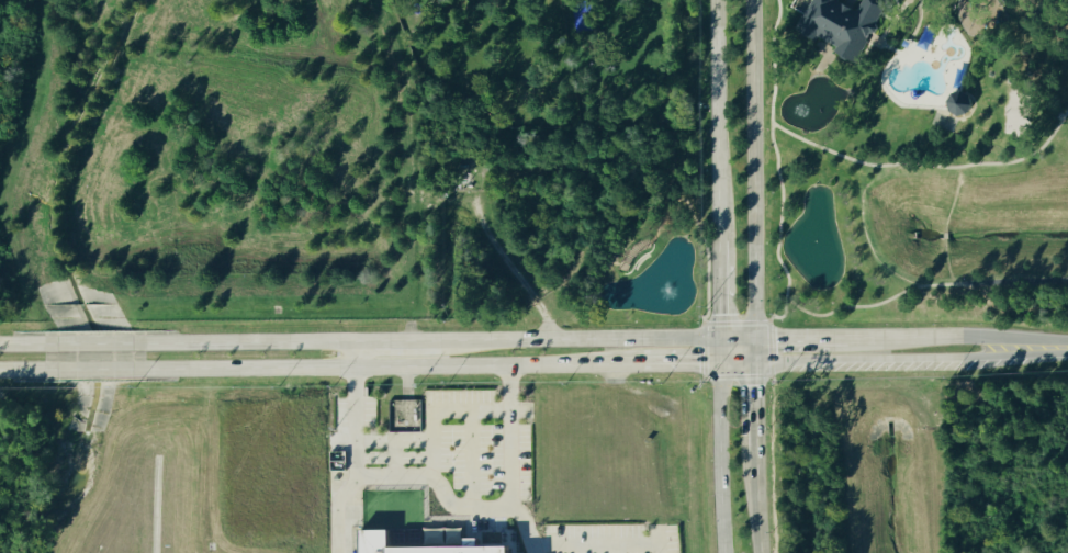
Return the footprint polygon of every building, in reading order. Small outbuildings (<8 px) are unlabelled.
[(806,12),(812,0),(838,0),(837,1),(855,12),(862,0),(883,0),(887,2),(875,23),(877,29),(874,33),(869,33),(865,41),(867,42),(854,64),(833,52),(836,47),(818,36),(814,41),(794,29),(803,11),(806,12)] [(962,89),(952,109),(970,119),(981,98),(962,89)] [(508,540),(508,552),(362,552),(362,542),(508,540)]
